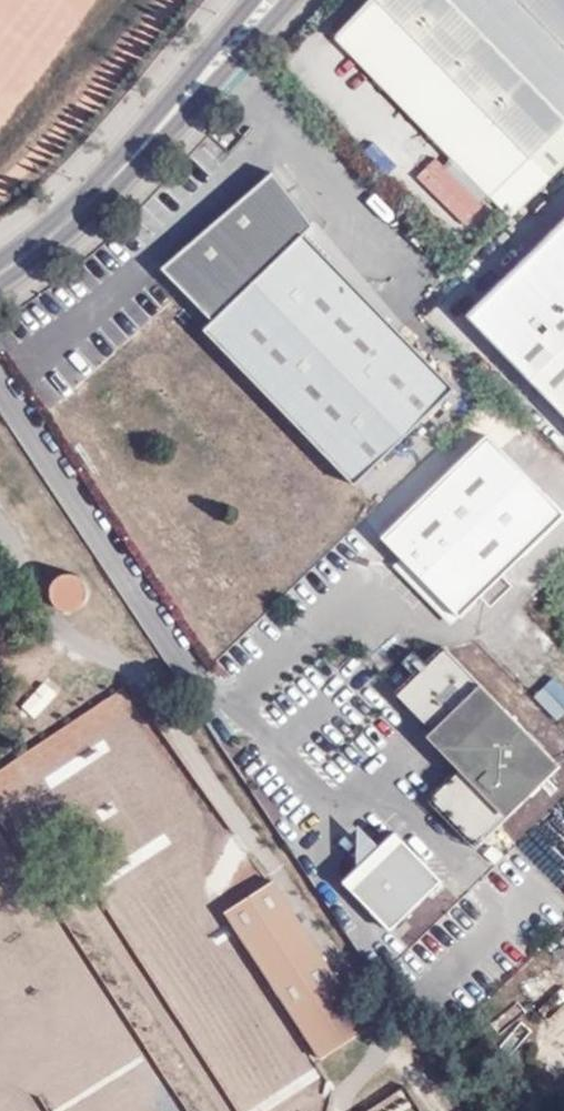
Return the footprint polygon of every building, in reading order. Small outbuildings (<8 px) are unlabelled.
[(563,167),(563,0),(371,0),(334,36),(508,221),(563,167)] [(378,143),(366,152),(384,177),(396,168),(378,143)] [(274,172),(164,269),(215,321),(206,330),(357,484),(456,387),(400,329),(306,233),(316,223),(274,172)] [(466,313),(563,414),(563,218),(466,313)] [(306,233),(400,329),(405,324),(320,220),(316,223),(306,233)] [(381,535),(400,556),(456,614),(457,615),(458,616),(563,515),(563,514),(487,434),(381,535)] [(400,556),(392,563),(448,622),(456,614),(400,556)] [(49,586),(49,591),(49,593),(51,599),(57,606),(65,609),(71,609),(78,607),(84,601),(87,595),(88,591),(86,582),(82,577),(78,573),(73,571),(70,570),(62,571),(55,576),(50,581),(49,586)] [(467,764),(430,799),(477,847),(559,768),(446,649),(397,695),(448,749),(444,749),(444,750),(467,750),(467,764)] [(44,682),(20,707),(33,720),(57,695),(44,682)] [(384,842),(356,869),(342,883),(389,932),(440,882),(394,833),(384,842)] [(384,842),(356,841),(356,869),(384,842)] [(272,880),(224,912),(321,1058),(369,1026),(272,880)]
